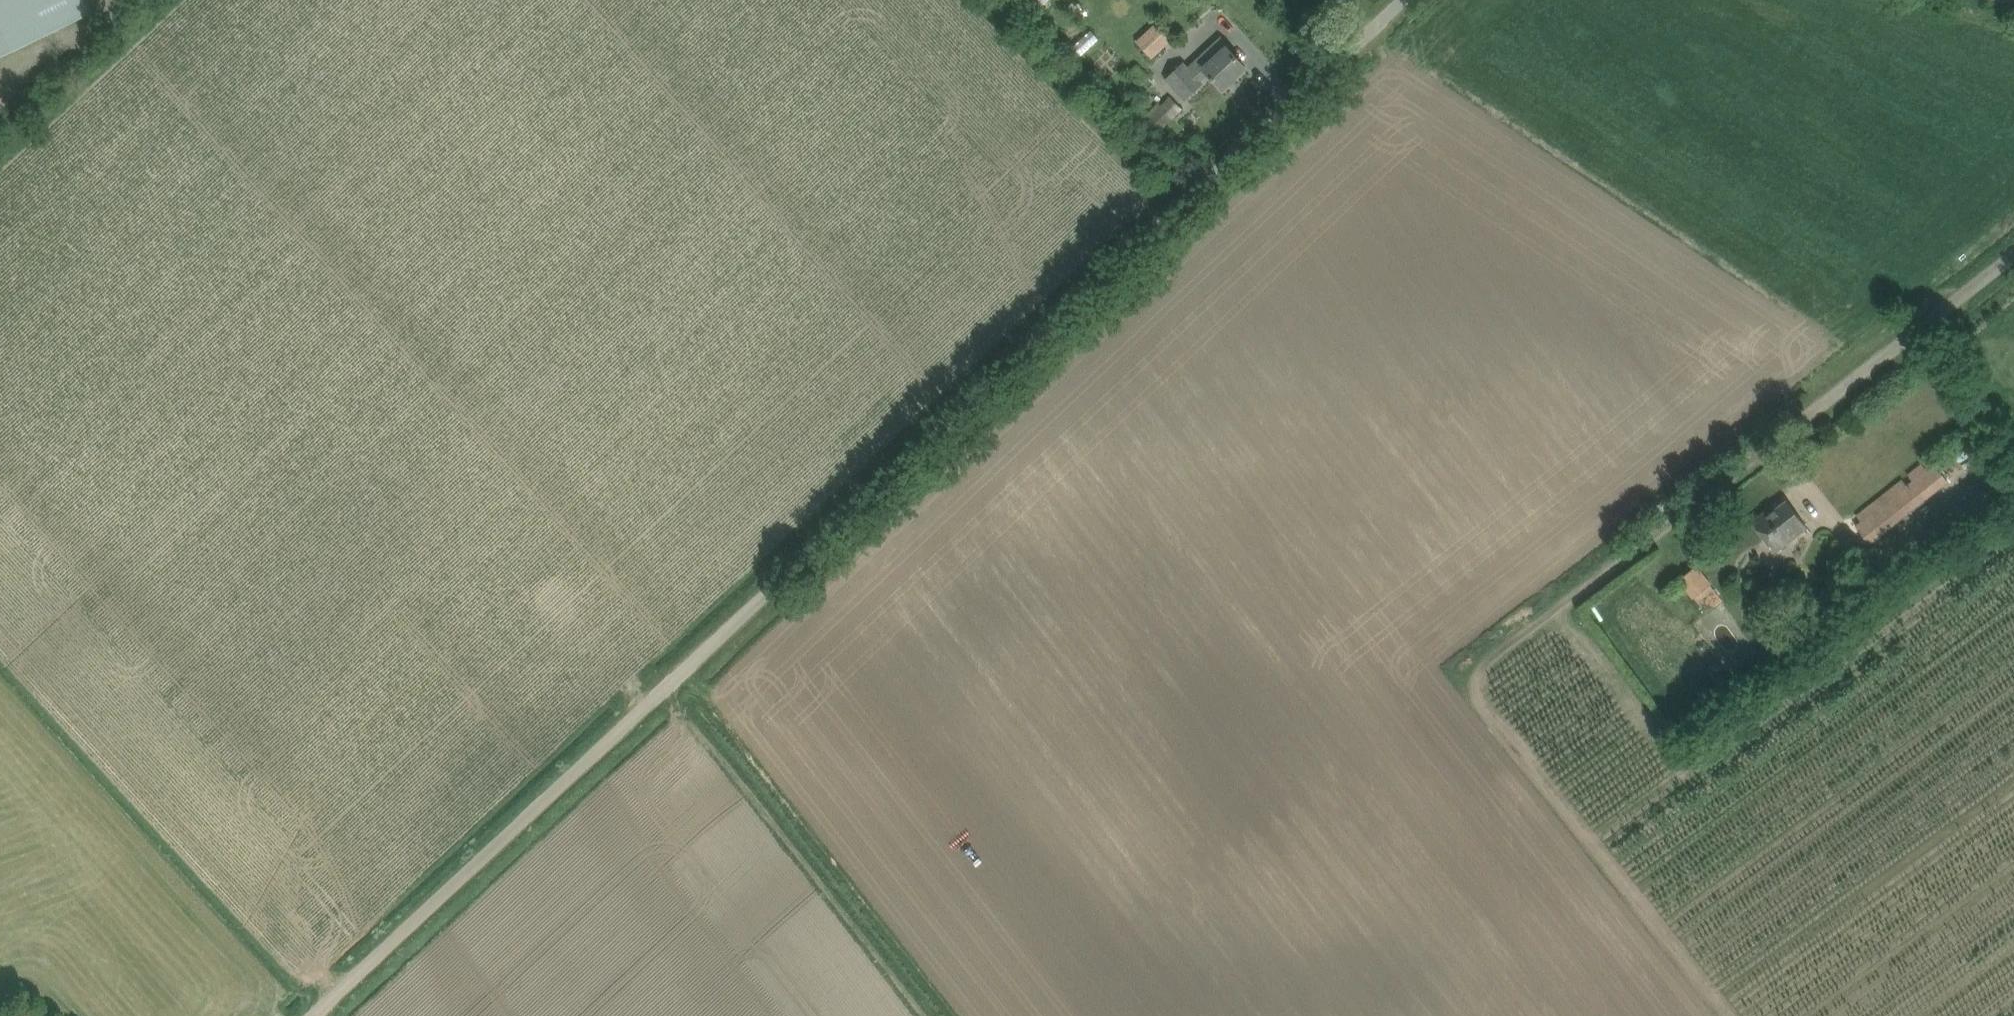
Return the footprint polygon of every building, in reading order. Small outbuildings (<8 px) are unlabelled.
[(92,11),(87,0),(0,0),(0,53),(92,11)] [(1155,21),(1135,40),(1152,58),(1172,39),(1155,21)] [(1247,66),(1228,46),(1229,44),(1221,35),(1189,65),(1184,61),(1165,79),(1185,101),(1204,83),(1202,81),(1210,74),(1223,87),(1247,66)] [(1141,119),(1156,134),(1181,109),(1170,97),(1162,105),(1159,102),(1150,110),(1144,103),(1135,112),(1142,118),(1141,119)] [(1913,481),(1907,486),(1901,479),(1856,515),(1861,521),(1855,526),(1869,544),(1949,481),(1930,457),(1907,474),(1913,481)] [(1753,521),(1765,537),(1776,550),(1808,526),(1787,499),(1769,514),(1766,511),(1753,521)] [(1712,584),(1697,565),(1679,580),(1693,598),(1695,597),(1707,613),(1723,600),(1711,584),(1712,584)]
